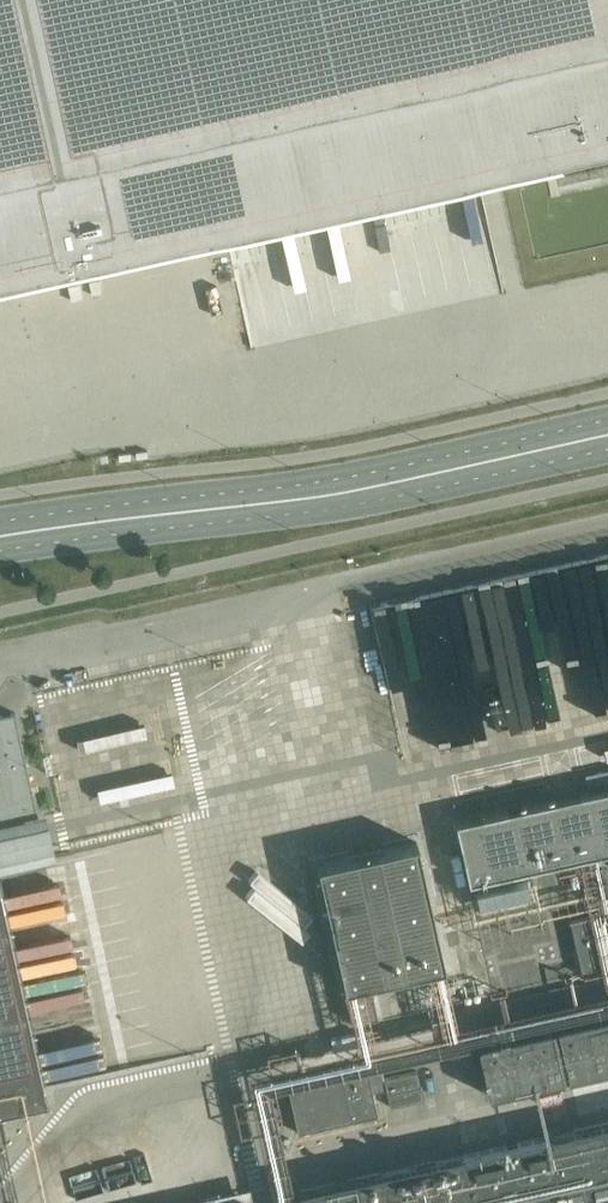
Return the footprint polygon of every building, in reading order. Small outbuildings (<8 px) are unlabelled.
[(607,151),(607,0),(0,0),(0,285),(607,151)] [(521,567),(525,590),(552,585),(571,581),(581,637),(607,632),(607,551),(521,567)] [(37,815),(14,712),(0,715),(0,823),(37,815)] [(454,822),(467,883),(607,851),(607,788),(454,822)] [(416,841),(317,863),(344,987),(444,965),(416,841)] [(47,1102),(43,1084),(0,892),(0,1112),(47,1102)] [(582,972),(607,966),(607,910),(570,919),(582,972)] [(477,1044),(488,1095),(572,1076),(592,1071),(607,1068),(607,1015),(592,1018),(477,1044)] [(366,1069),(287,1087),(287,1089),(291,1104),(297,1133),(321,1127),(332,1125),(352,1120),(376,1115),(371,1093),(371,1091),(386,1088),(390,1105),(423,1098),(417,1071),(384,1078),(384,1080),(369,1083),(369,1082),(366,1069)] [(298,1190),(301,1202),(607,1202),(607,1122),(583,1127),(573,1130),(298,1190)]
